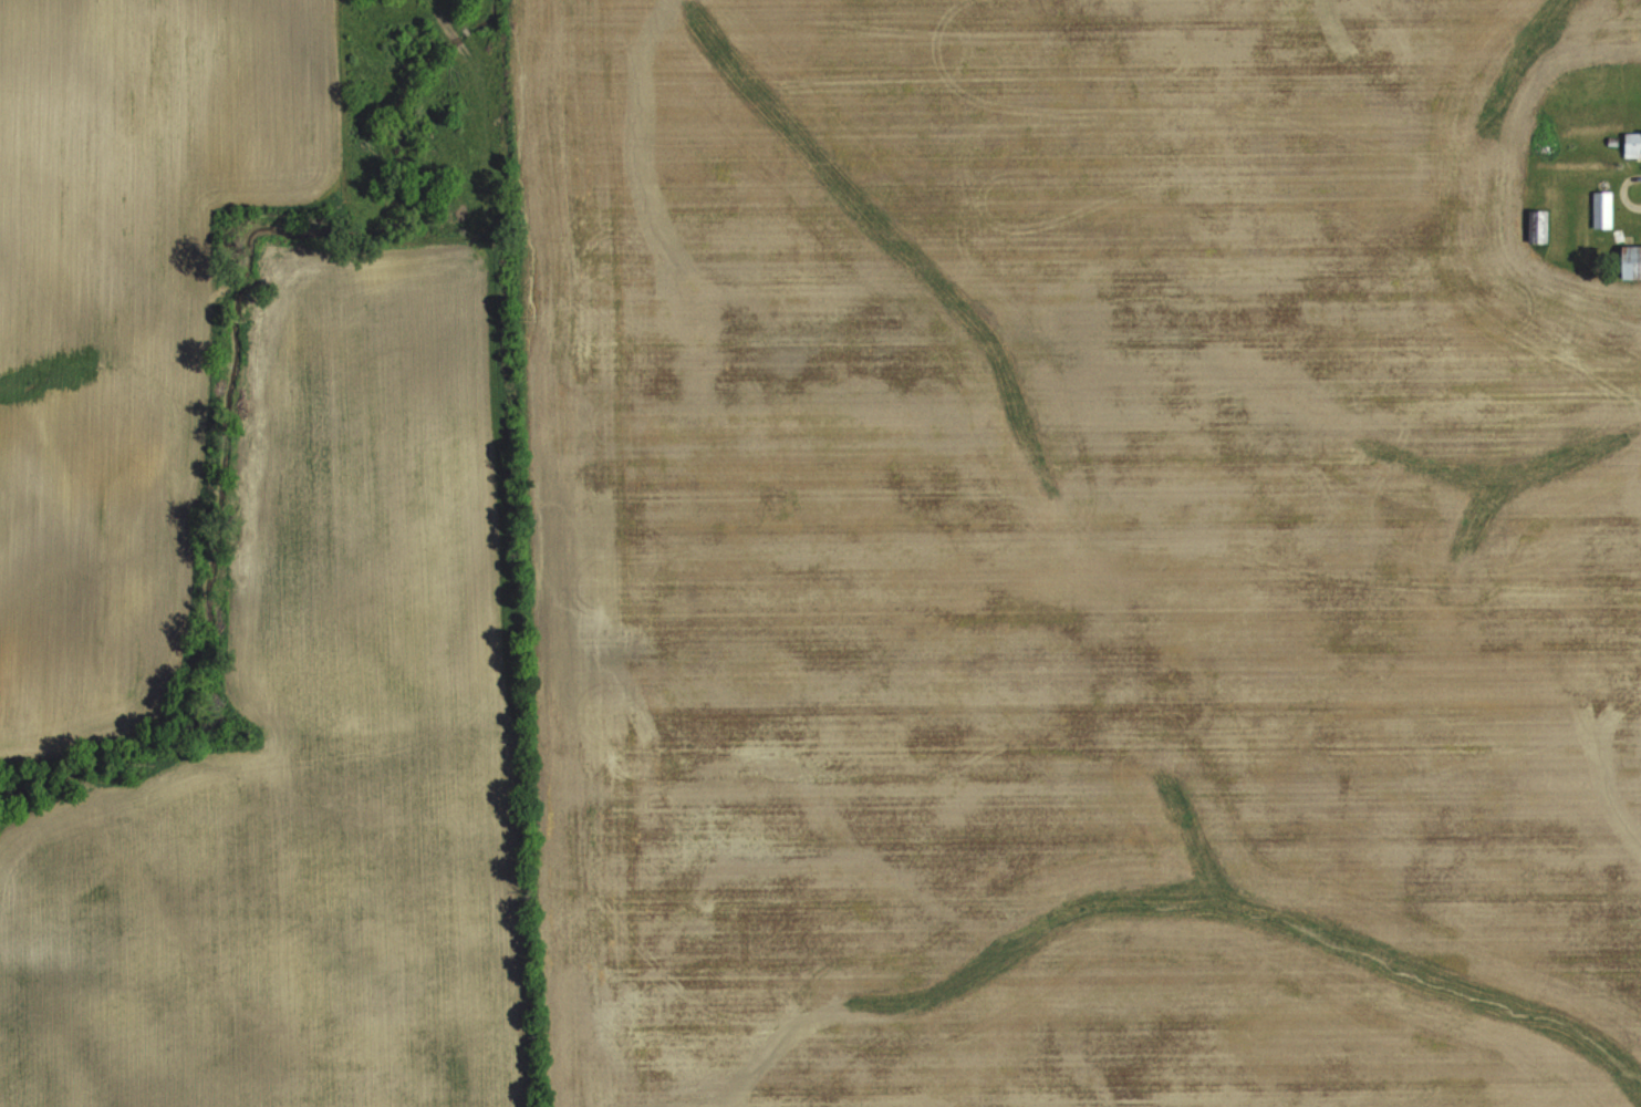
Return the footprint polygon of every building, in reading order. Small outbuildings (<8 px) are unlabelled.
[(1625,155),(1640,155),(1640,133),(1626,132),(1625,155)] [(1593,228),(1613,228),(1613,190),(1593,190),(1593,228)] [(1549,242),(1549,211),(1529,211),(1529,242),(1549,242)] [(1623,278),(1640,278),(1640,245),(1623,245),(1623,278)]
